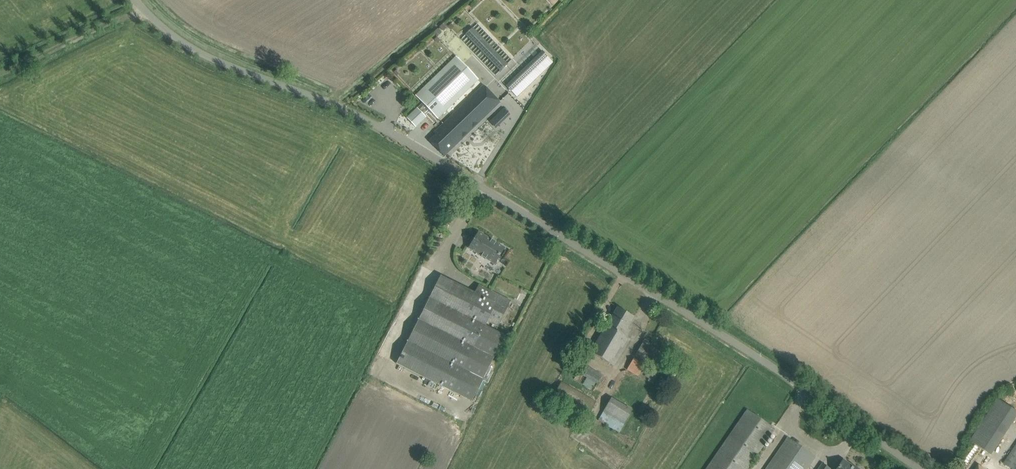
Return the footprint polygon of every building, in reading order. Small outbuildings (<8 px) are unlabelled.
[(448,26),(444,21),(432,33),(437,37),(448,26)] [(500,71),(508,64),(472,27),(465,34),(500,71)] [(511,91),(548,56),(543,50),(505,85),(511,91)] [(438,118),(445,111),(478,79),(456,56),(416,95),(438,118)] [(446,110),(450,114),(482,83),(478,80),(446,110)] [(483,85),(441,126),(434,133),(436,134),(429,141),(444,156),(451,149),(500,102),(483,85)] [(496,128),(511,114),(503,107),(489,121),(496,128)] [(407,118),(416,127),(426,117),(417,108),(407,118)] [(496,242),(495,241),(495,242),(492,240),(492,239),(491,239),(491,240),(479,232),(469,248),(494,264),(504,248),(496,242)] [(441,275),(396,364),(437,384),(452,391),(472,401),(506,335),(485,325),(487,321),(498,326),(506,310),(511,301),(491,291),(487,299),(441,275)] [(618,307),(612,316),(591,352),(614,366),(624,347),(630,339),(625,336),(626,335),(624,334),(634,317),(618,307)] [(661,372),(664,366),(669,357),(643,342),(634,356),(661,372)] [(638,375),(653,384),(660,373),(633,358),(626,370),(638,377),(638,375)] [(593,391),(602,375),(583,364),(574,379),(593,391)] [(673,380),(674,378),(679,369),(672,365),(666,375),(673,380)] [(596,401),(561,381),(550,401),(585,421),(596,401)] [(619,432),(632,410),(611,397),(598,420),(619,432)] [(971,441),(991,454),(1015,417),(1015,410),(999,399),(971,441)] [(706,468),(747,468),(775,428),(747,410),(706,468)] [(815,456),(814,458),(787,439),(788,438),(788,437),(766,468),(807,468),(815,456)] [(1007,466),(1013,468),(1015,468),(1015,452),(1007,466)] [(855,467),(854,468),(843,460),(837,468),(858,468),(855,467)]
